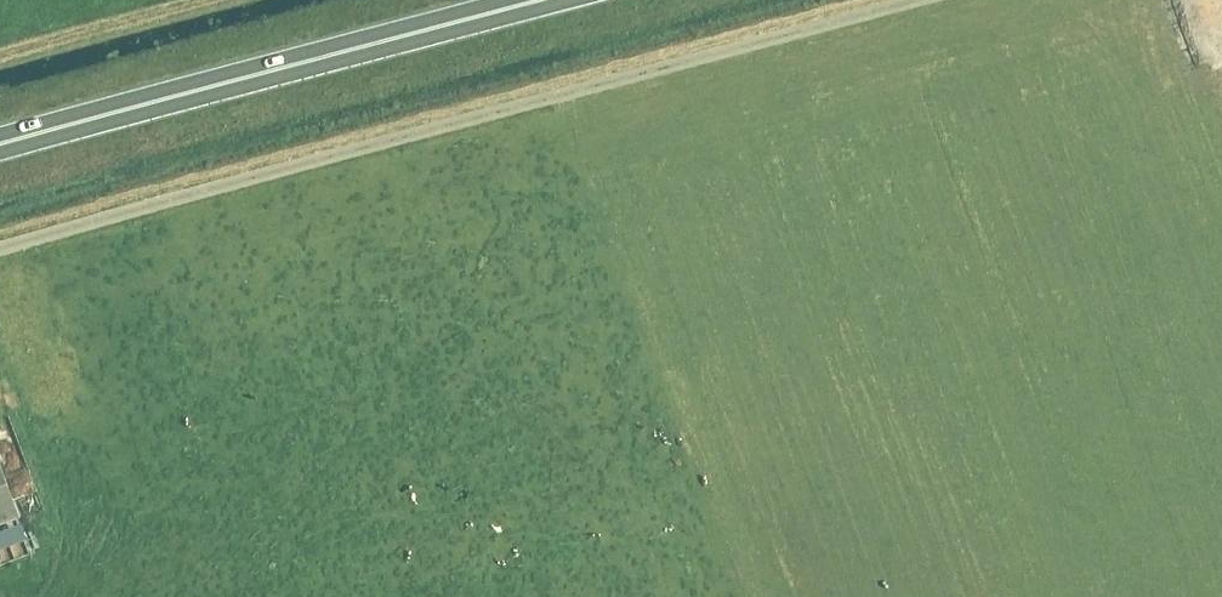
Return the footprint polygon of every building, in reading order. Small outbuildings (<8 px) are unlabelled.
[(17,521),(0,475),(0,528),(17,521)]
